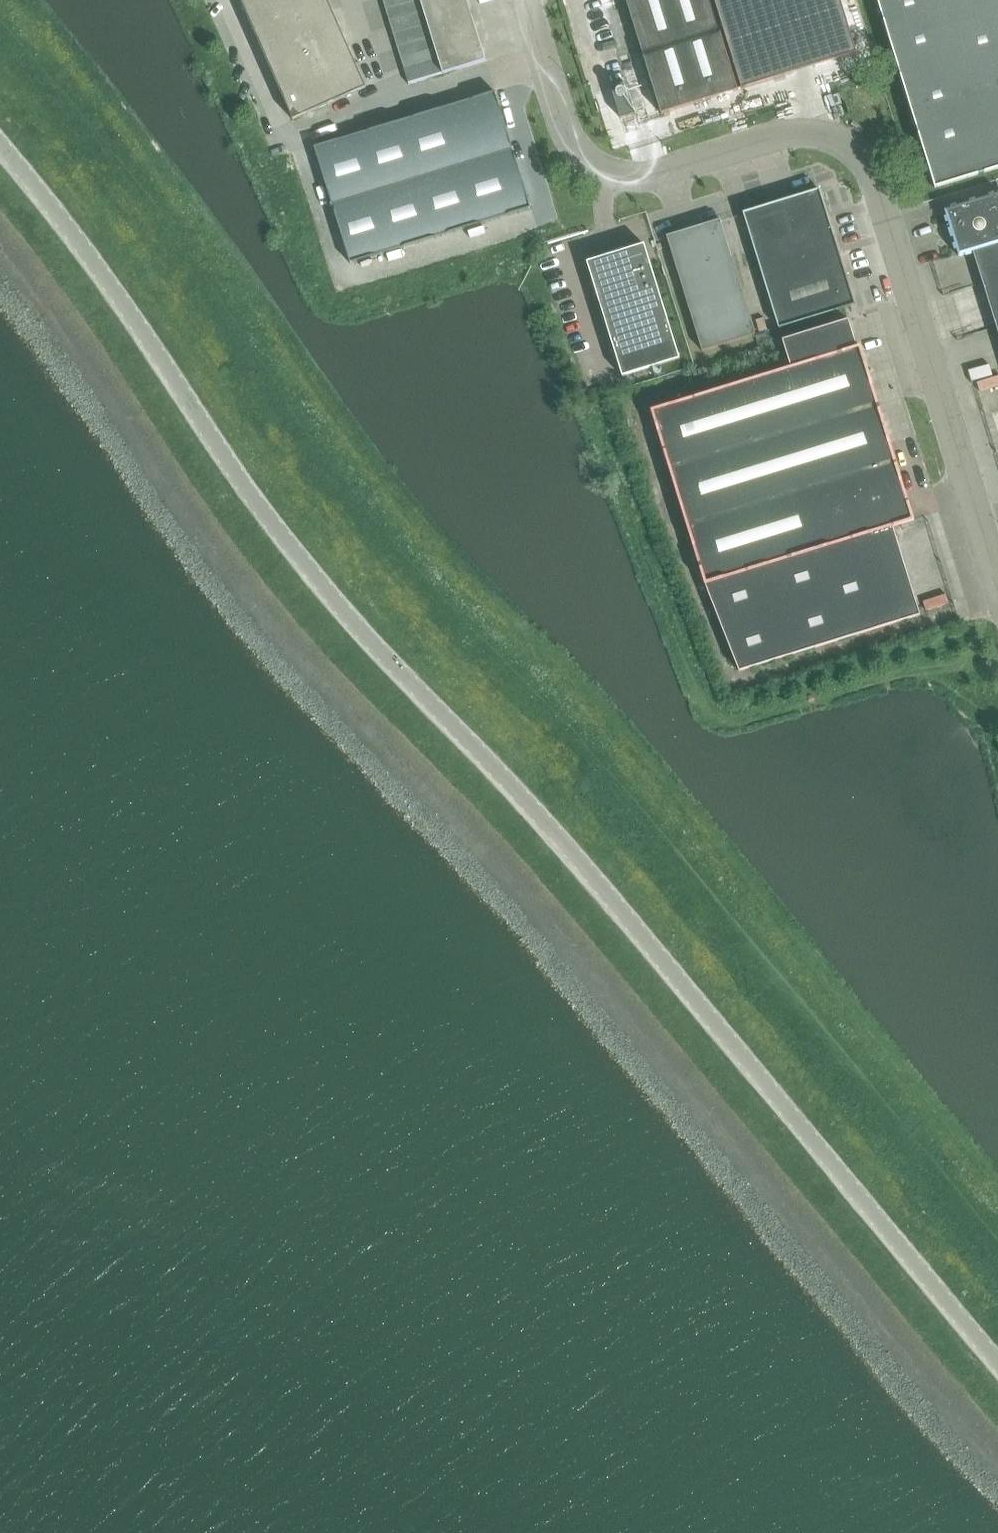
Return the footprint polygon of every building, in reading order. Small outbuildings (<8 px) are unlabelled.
[(293,119),(366,87),(328,0),(241,0),(293,119)] [(468,0),(383,0),(386,8),(409,84),(486,60),(468,0)] [(662,113),(738,90),(857,53),(840,0),(627,0),(662,113)] [(935,187),(997,168),(997,0),(877,0),(935,187)] [(625,82),(611,87),(621,118),(635,113),(625,82)] [(314,146),(350,263),(531,207),(495,91),(314,146)] [(820,189),(743,212),(779,328),(856,305),(820,189)] [(944,210),(958,255),(997,243),(997,193),(944,210)] [(721,219),(667,236),(702,350),(756,334),(721,219)] [(587,262),(594,282),(623,376),(680,358),(645,244),(587,262)] [(914,520),(887,432),(861,346),(858,347),(849,319),(782,340),(791,367),(652,410),(705,584),(739,671),(920,615),(920,614),(878,627),(851,539),(914,520)] [(910,492),(919,493),(920,469),(911,469),(910,492)]
